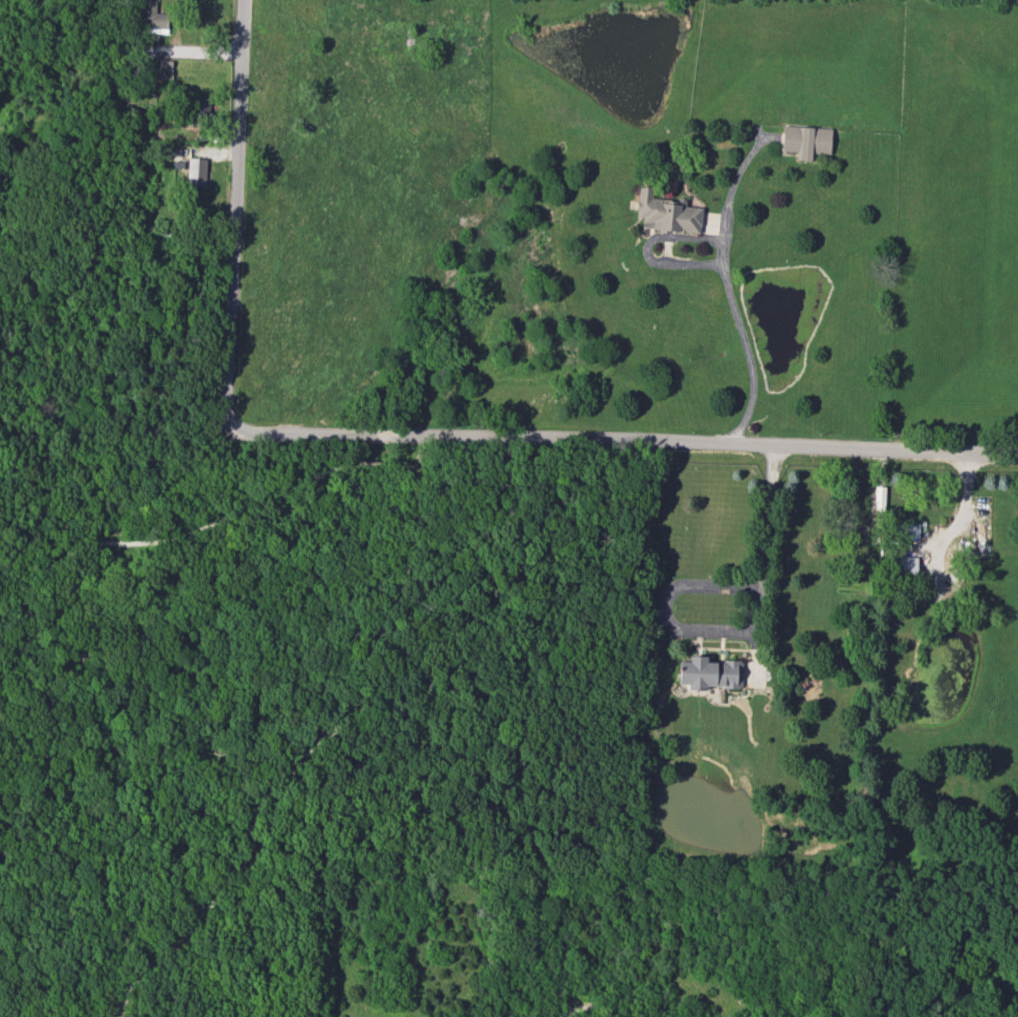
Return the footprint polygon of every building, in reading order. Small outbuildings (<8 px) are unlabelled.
[(155,1),(138,1),(139,30),(148,30),(148,33),(168,33),(168,13),(156,13),(155,1)] [(191,124),(210,124),(210,96),(192,95),(191,124)] [(830,154),(830,127),(782,126),(782,150),(798,151),(797,160),(813,160),(814,153),(830,154)] [(187,185),(205,186),(206,158),(188,157),(187,185)] [(699,234),(701,208),(685,206),(685,200),(651,197),(652,187),(638,185),(635,219),(642,219),(641,227),(657,228),(657,230),(699,234)] [(919,523),(897,523),(897,536),(918,537),(919,523)] [(916,556),(897,557),(898,574),(917,573),(916,556)] [(741,687),(742,661),(706,660),(706,656),(689,656),(689,661),(679,660),(678,683),(687,684),(687,689),(706,689),(706,686),(741,687)]
